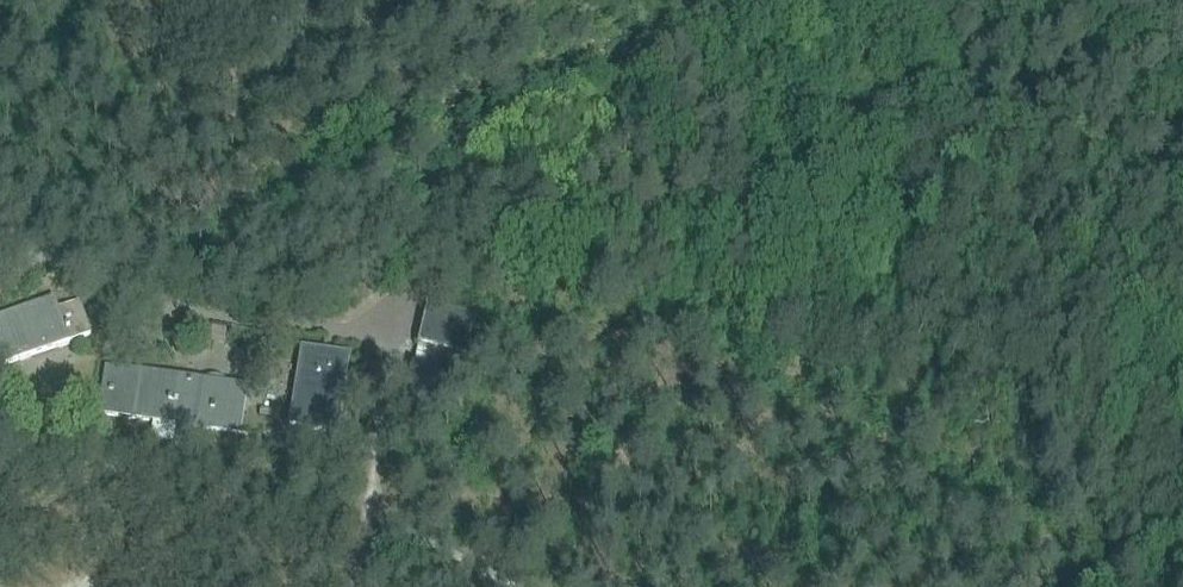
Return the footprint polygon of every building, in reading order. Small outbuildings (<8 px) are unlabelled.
[(91,336),(79,302),(59,309),(55,298),(0,317),(0,369),(70,344),(70,343),(91,336)] [(466,355),(475,315),(428,304),(418,344),(420,345),(415,364),(414,363),(405,400),(435,408),(444,371),(440,370),(445,350),(466,355)] [(289,426),(339,434),(351,355),(301,348),(289,426)] [(172,453),(190,455),(194,428),(241,435),(248,387),(105,365),(98,412),(154,421),(151,437),(174,441),(172,453)]
